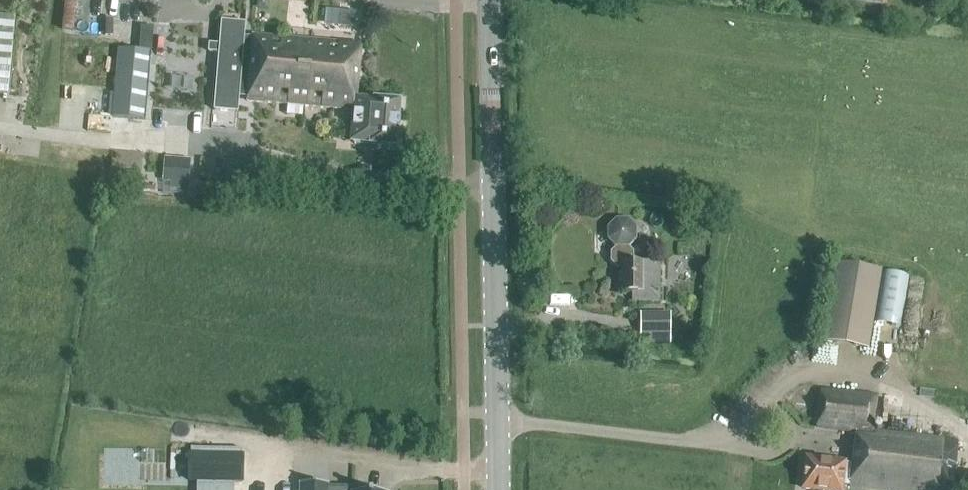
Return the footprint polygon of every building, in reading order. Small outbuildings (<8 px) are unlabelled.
[(267,10),(267,4),(265,0),(257,0),(257,9),(267,10)] [(0,17),(0,95),(8,95),(15,18),(0,17)] [(221,23),(214,111),(237,113),(239,94),(247,94),(246,102),(303,107),(348,111),(348,116),(353,117),(351,143),(370,145),(397,148),(401,102),(356,98),(361,46),(253,36),(251,60),(241,59),(244,25),(221,23)] [(219,54),(219,45),(210,44),(209,53),(219,54)] [(119,50),(113,118),(145,121),(151,53),(119,50)] [(190,160),(171,159),(169,182),(188,183),(190,160)] [(659,302),(659,265),(633,265),(633,254),(628,249),(636,241),(636,229),(628,221),(617,222),(608,230),(609,242),(616,249),(611,254),(611,263),(617,269),(622,269),(622,293),(633,293),(633,302),(659,302)] [(868,351),(882,272),(836,264),(823,343),(868,351)] [(670,336),(670,313),(641,313),(641,336),(670,336)] [(956,443),(871,433),(875,399),(822,393),(823,392),(821,392),(817,428),(856,433),(852,465),(806,460),(803,489),(806,489),(841,489),(841,486),(876,489),(951,489),(956,443)] [(242,456),(187,455),(186,482),(241,483),(242,456)] [(246,481),(245,489),(261,489),(262,483),(246,481)]
